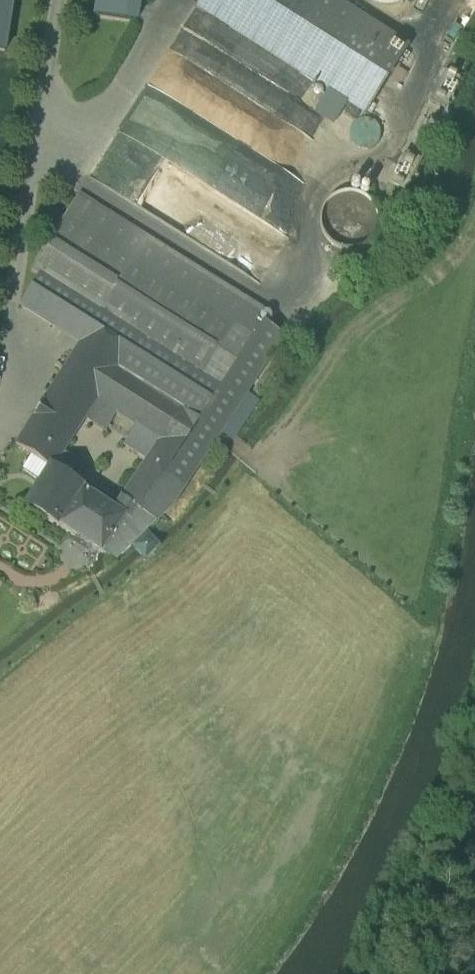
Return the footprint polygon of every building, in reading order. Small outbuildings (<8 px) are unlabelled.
[(4,52),(12,0),(0,0),(0,51),(4,52)] [(96,17),(136,24),(139,0),(99,0),(96,17)] [(365,116),(408,48),(332,0),(202,0),(196,8),(328,92),(349,105),(365,116)] [(349,105),(328,92),(313,116),(334,129),(349,105)] [(81,178),(226,254),(245,219),(264,212),(262,206),(278,200),(293,171),(280,164),(263,171),(264,173),(243,182),(242,183),(220,192),(200,182),(195,169),(221,158),(231,140),(211,130),(204,114),(170,96),(167,102),(161,105),(158,110),(145,115),(141,123),(119,132),(114,142),(132,134),(125,149),(121,150),(113,166),(81,178)] [(349,131),(349,137),(351,143),(355,148),(360,151),(367,152),(373,150),(378,146),(381,140),(381,134),(380,128),(375,123),(370,120),(363,119),(357,121),(352,125),(349,131)] [(359,183),(356,182),(353,182),(351,184),(351,186),(351,190),(353,191),(356,192),(359,190),(360,187),(359,183)] [(366,186),(363,186),(362,187),(360,188),(360,191),(361,194),(363,195),(366,195),(368,194),(370,193),(369,189),(368,187),(366,186)] [(321,218),(322,229),(327,239),(336,246),(346,249),(357,248),(367,243),(374,234),(377,223),(377,212),(372,202),(363,195),(361,194),(351,192),(340,193),(331,199),(324,207),(321,218)] [(21,306),(80,344),(100,313),(221,390),(259,329),(269,313),(80,194),(32,271),(39,277),(21,306)] [(201,420),(221,390),(100,313),(80,344),(118,367),(201,420)] [(165,474),(185,487),(220,434),(246,394),(279,342),(259,329),(221,390),(201,420),(165,474)] [(80,344),(42,403),(80,427),(86,419),(96,402),(118,367),(80,344)] [(117,414),(136,426),(159,441),(148,459),(146,461),(165,474),(201,420),(118,367),(96,402),(117,414)] [(260,403),(246,394),(220,434),(233,443),(260,403)] [(106,432),(117,414),(96,402),(86,419),(106,432)] [(42,403),(34,415),(72,440),(80,427),(42,403)] [(52,469),(53,469),(63,453),(72,440),(34,415),(15,445),(32,456),(52,469)] [(125,444),(148,459),(159,441),(136,426),(125,444)] [(78,463),(63,453),(53,469),(68,479),(78,463)] [(43,483),(52,469),(32,456),(22,470),(43,483)] [(146,461),(121,499),(156,522),(170,509),(185,487),(165,474),(146,461)] [(28,506),(59,526),(83,489),(68,479),(53,469),(52,469),(43,483),(28,506)] [(59,526),(102,554),(126,516),(115,509),(83,489),(59,526)] [(146,531),(156,522),(121,499),(115,509),(126,516),(102,554),(115,562),(131,546),(146,531)] [(146,531),(131,546),(146,561),(160,546),(146,531)]
